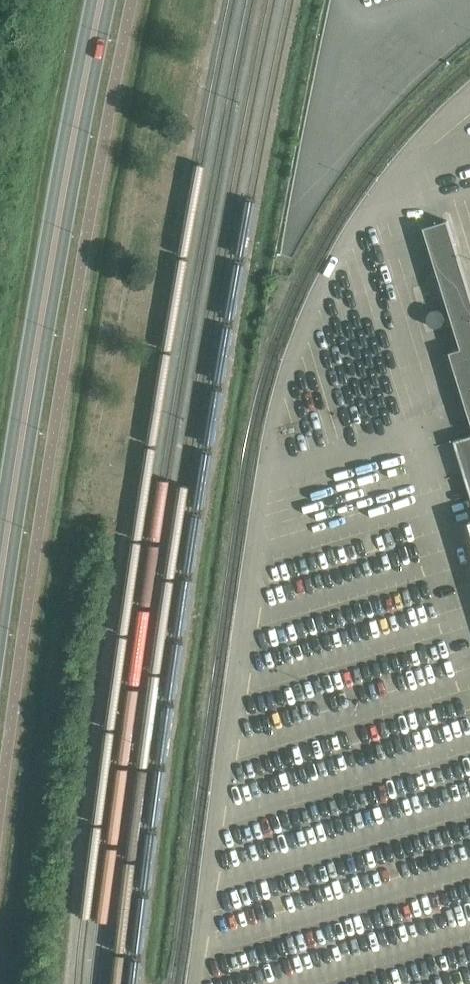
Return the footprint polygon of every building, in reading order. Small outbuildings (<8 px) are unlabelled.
[(454,441),(469,494),(469,436),(454,441)]
